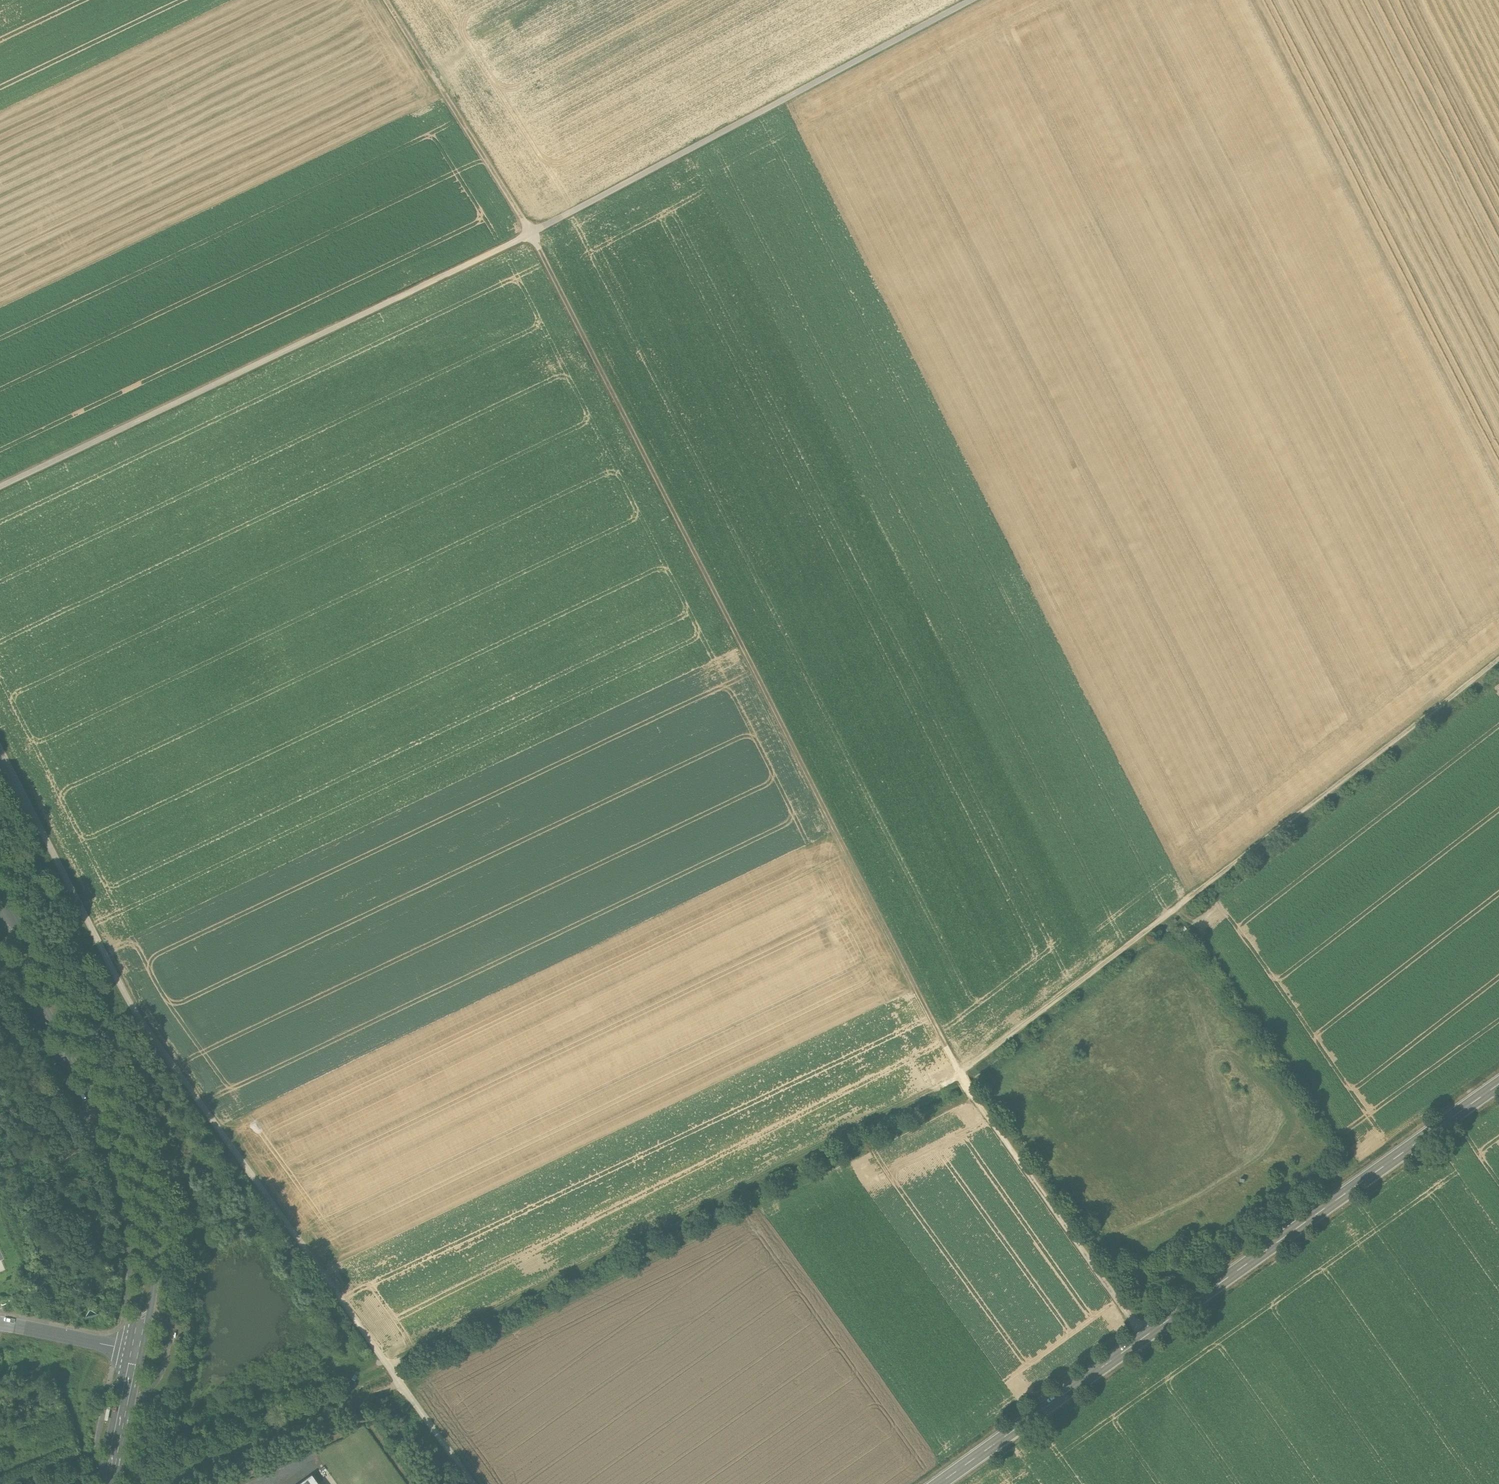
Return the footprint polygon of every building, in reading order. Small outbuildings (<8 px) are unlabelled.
[(299,1483),(318,1483),(311,1475),(299,1483)]
